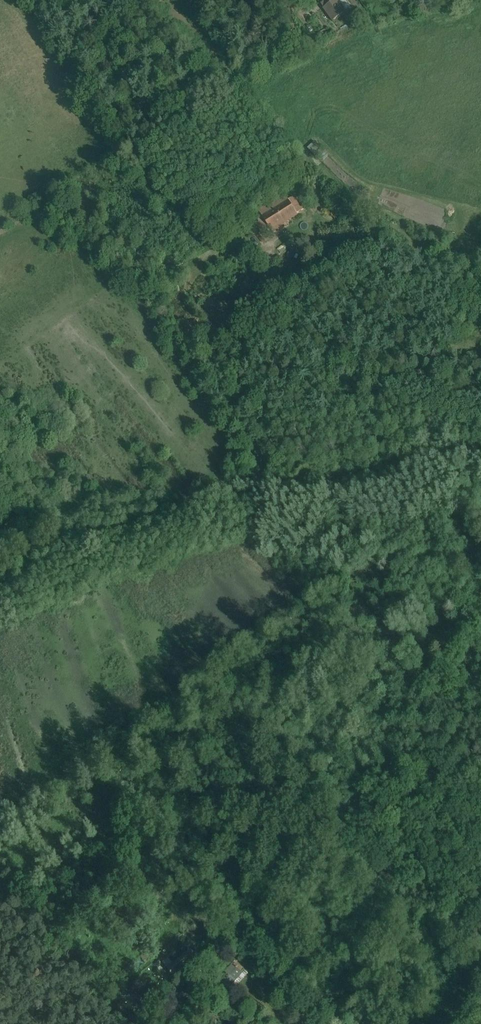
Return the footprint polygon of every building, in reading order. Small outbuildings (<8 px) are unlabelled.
[(338,0),(325,0),(320,3),(324,8),(323,9),(333,21),(342,14),(348,22),(355,17),(349,9),(351,8),(345,0),(341,0),(339,2),(338,0)] [(354,13),(360,22),(367,18),(361,9),(354,13)] [(249,35),(245,28),(238,32),(241,39),(249,35)] [(104,40),(98,46),(102,50),(108,45),(104,40)] [(176,64),(171,56),(175,53),(172,48),(167,51),(163,54),(172,67),(176,64)] [(129,81),(124,75),(120,69),(117,71),(108,78),(118,90),(129,81)] [(307,148),(322,163),(329,156),(314,141),(307,148)] [(254,222),(263,236),(271,231),(274,235),(285,228),(283,225),(298,216),(297,214),(304,209),(296,196),(288,200),(284,193),(258,210),(262,217),(254,222)] [(473,318),(468,336),(480,339),(480,320),(473,318)] [(196,957),(189,950),(184,944),(179,947),(185,954),(173,964),(169,959),(164,963),(162,960),(160,961),(174,976),(196,957)] [(152,946),(140,956),(145,963),(148,961),(147,960),(151,957),(150,956),(156,951),(152,946)] [(244,970),(244,969),(236,961),(232,964),(225,972),(230,976),(223,984),(228,989),(235,981),(244,970)] [(147,979),(160,970),(155,963),(143,972),(147,979)] [(244,970),(235,981),(239,984),(248,973),(244,970)] [(166,1000),(175,989),(170,986),(161,996),(166,1000)] [(160,996),(147,1010),(152,1015),(165,1002),(160,996)]
